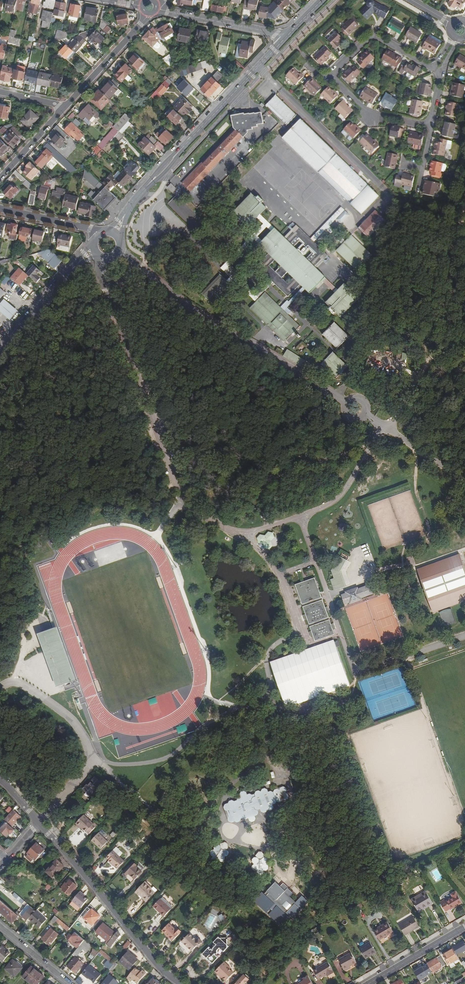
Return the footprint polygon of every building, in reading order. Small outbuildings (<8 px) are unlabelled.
[(14,12),(17,0),(8,0),(6,10),(14,12)] [(27,11),(37,14),(41,0),(30,0),(27,11)] [(54,9),(55,1),(53,0),(46,0),(45,3),(44,3),(43,7),(54,9)] [(248,10),(248,8),(252,9),(257,10),(259,0),(257,0),(249,0),(249,1),(245,1),(243,9),(248,10)] [(275,3),(283,10),(287,6),(289,3),(291,4),(294,1),(293,0),(278,0),(275,3)] [(448,3),(456,8),(457,6),(462,8),(464,3),(464,0),(450,0),(448,3)] [(367,20),(372,15),(371,14),(373,12),(374,12),(385,19),(389,11),(385,9),(373,1),(372,1),(369,1),(368,2),(368,6),(361,13),(367,20)] [(67,6),(66,6),(61,5),(62,4),(62,3),(57,2),(54,15),(63,17),(65,14),(67,6)] [(283,10),(275,3),(269,8),(261,7),(259,18),(268,20),(268,18),(276,20),(284,10),(283,10)] [(72,4),(70,16),(79,17),(81,5),(72,4)] [(226,14),(227,6),(224,5),(223,7),(218,6),(218,4),(215,4),(215,5),(213,5),(211,10),(226,14)] [(91,9),(91,8),(87,7),(85,19),(96,22),(98,11),(91,9)] [(49,29),(53,13),(43,11),(41,21),(44,21),(43,27),(49,29)] [(119,24),(129,23),(128,14),(117,15),(119,24)] [(344,28),(341,31),(347,36),(349,34),(350,35),(360,25),(357,22),(359,21),(353,15),(351,17),(352,18),(343,27),(344,28)] [(388,27),(401,34),(402,32),(405,26),(392,18),(388,27)] [(101,21),(100,27),(107,33),(109,30),(106,28),(108,27),(101,21)] [(165,38),(174,33),(176,32),(174,28),(172,29),(170,24),(160,29),(159,27),(155,30),(160,37),(161,39),(161,40),(165,38)] [(152,45),(160,37),(155,30),(154,27),(144,38),(152,45)] [(406,36),(417,43),(422,34),(410,27),(406,36)] [(191,31),(187,30),(181,29),(179,41),(189,43),(192,31),(191,31)] [(62,39),(63,31),(58,30),(55,42),(56,41),(62,39)] [(100,44),(105,39),(96,31),(94,33),(93,32),(90,35),(91,36),(89,39),(93,43),(96,40),(100,44)] [(336,49),(340,45),(338,43),(343,38),(337,32),(328,41),(336,49)] [(195,46),(206,49),(208,36),(198,34),(195,46)] [(227,54),(230,39),(222,38),(223,35),(219,34),(216,43),(220,44),(220,47),(219,53),(227,54)] [(82,44),(86,41),(84,39),(82,37),(80,36),(76,41),(74,39),(72,41),(74,43),(72,45),(70,47),(76,52),(83,45),(82,44)] [(435,54),(440,44),(428,37),(422,48),(426,50),(426,49),(435,54)] [(247,58),(249,52),(249,50),(254,51),(256,41),(252,40),(251,43),(243,42),(240,57),(247,58)] [(73,50),(67,44),(60,52),(67,58),(73,50)] [(313,58),(320,64),(322,61),(323,62),(329,57),(328,56),(331,53),(324,46),(313,58)] [(368,50),(360,58),(361,60),(358,62),(365,69),(376,57),(368,50)] [(388,50),(383,59),(395,66),(401,57),(388,50)] [(145,62),(136,53),(129,61),(138,69),(145,62)] [(170,55),(163,59),(170,66),(172,56),(170,55)] [(460,55),(454,64),(458,66),(458,65),(464,69),(464,58),(460,55)] [(207,60),(188,66),(175,70),(181,76),(183,75),(213,65),(207,60)] [(126,64),(123,68),(121,69),(119,72),(117,70),(114,74),(119,79),(122,75),(125,78),(127,75),(132,70),(126,64)] [(404,71),(408,73),(415,77),(416,77),(421,69),(415,65),(413,67),(408,64),(404,71)] [(1,73),(0,79),(10,81),(10,79),(12,68),(6,67),(7,66),(3,65),(1,73)] [(361,71),(355,65),(352,68),(351,67),(342,76),(349,83),(361,71)] [(78,66),(74,70),(79,75),(83,71),(78,66)] [(15,70),(13,78),(23,81),(26,69),(23,68),(22,72),(15,70)] [(302,74),(301,75),(294,68),(287,75),(296,85),(304,77),(302,74)] [(224,75),(219,71),(201,89),(209,97),(220,85),(217,83),(224,75)] [(52,75),(40,73),(37,84),(49,86),(52,75)] [(64,76),(52,74),(52,75),(49,86),(61,88),(64,76)] [(304,86),(315,96),(322,88),(312,78),(304,86)] [(100,90),(108,98),(118,87),(110,80),(100,90)] [(161,95),(170,84),(165,80),(156,90),(161,95)] [(183,91),(187,95),(193,88),(187,82),(185,80),(177,88),(182,92),(183,91)] [(453,89),(452,96),(462,98),(464,85),(453,82),(452,89),(453,89)] [(430,93),(431,89),(432,85),(422,83),(420,95),(431,97),(432,93),(430,93)] [(366,98),(374,103),(379,94),(366,86),(360,96),(365,99),(366,98)] [(332,91),(328,88),(320,95),(330,105),(339,96),(335,93),(335,94),(332,91)] [(108,98),(100,90),(99,89),(90,98),(100,108),(109,99),(108,98)] [(205,99),(200,94),(197,97),(202,102),(205,99)] [(389,96),(386,94),(380,104),(386,108),(386,107),(392,110),(398,101),(392,97),(393,96),(390,95),(389,96)] [(183,96),(174,107),(183,115),(186,111),(187,112),(191,108),(190,108),(192,105),(183,96)] [(267,105),(288,126),(297,117),(276,96),(267,105)] [(420,109),(421,102),(412,100),(409,114),(420,116),(422,109),(420,109)] [(335,109),(345,119),(352,112),(345,105),(346,104),(343,101),(335,109)] [(449,102),(446,115),(456,118),(459,104),(449,102)] [(8,118),(10,108),(6,107),(7,105),(0,104),(0,116),(8,118)] [(95,118),(99,114),(88,105),(78,115),(84,120),(86,117),(87,118),(91,115),(93,116),(95,118)] [(21,120),(28,127),(38,117),(30,110),(21,120)] [(168,116),(176,123),(182,117),(174,110),(168,116)] [(238,112),(232,119),(233,128),(235,130),(183,184),(191,192),(243,138),(244,138),(248,134),(248,132),(253,130),(253,128),(258,127),(258,125),(264,124),(262,113),(255,114),(255,113),(250,115),(250,114),(244,115),(244,114),(241,114),(238,112)] [(119,131),(128,121),(131,119),(125,113),(113,126),(119,131)] [(302,121),(284,139),(347,203),(350,206),(361,215),(379,198),(302,121)] [(357,128),(355,126),(351,122),(344,129),(354,139),(362,130),(358,127),(357,128)] [(454,138),(455,134),(456,129),(457,125),(446,122),(445,128),(444,131),(443,136),(454,138)] [(69,133),(73,136),(78,129),(71,123),(64,130),(68,134),(69,133)] [(57,125),(54,128),(59,132),(58,134),(51,140),(61,149),(62,147),(64,148),(66,146),(64,143),(66,141),(64,139),(67,135),(57,125)] [(23,134),(13,126),(9,131),(10,132),(5,138),(13,146),(20,138),(19,138),(23,134)] [(390,136),(399,138),(399,136),(403,136),(405,129),(401,129),(401,128),(392,126),(390,136)] [(119,131),(114,137),(119,142),(124,136),(119,131)] [(159,138),(166,144),(173,136),(166,131),(159,138)] [(415,135),(415,133),(410,132),(408,143),(414,145),(421,146),(422,147),(424,137),(418,136),(415,135)] [(379,147),(375,143),(373,141),(367,135),(359,143),(372,155),(379,147)] [(154,145),(145,137),(138,145),(148,153),(152,149),(153,150),(156,146),(154,145)] [(438,142),(437,142),(436,148),(435,147),(434,154),(444,156),(446,148),(448,140),(439,138),(438,142)] [(1,140),(0,141),(0,156),(8,147),(1,140)] [(158,141),(154,145),(156,146),(160,150),(163,147),(158,141)] [(35,162),(41,168),(46,162),(45,161),(51,154),(53,155),(52,156),(70,173),(78,171),(47,142),(43,147),(46,150),(35,162)] [(395,169),(398,155),(388,153),(385,167),(395,169)] [(441,177),(442,174),(440,173),(443,163),(432,161),(430,171),(432,171),(431,175),(441,177)] [(133,162),(125,169),(132,176),(140,168),(133,162)] [(27,167),(23,172),(30,179),(39,170),(30,163),(26,167),(27,167)] [(95,177),(86,168),(85,168),(83,178),(87,179),(88,176),(92,180),(95,177)] [(16,170),(13,172),(24,183),(22,185),(30,192),(32,185),(32,184),(16,170)] [(129,182),(133,178),(125,171),(116,180),(119,182),(124,186),(129,181),(129,182)] [(222,196),(237,180),(231,174),(216,189),(222,196)] [(408,175),(403,174),(402,177),(396,176),(394,184),(400,186),(412,188),(414,177),(408,175)] [(119,182),(116,180),(111,175),(102,184),(109,190),(114,185),(115,187),(119,182)] [(435,197),(436,192),(438,193),(440,183),(426,180),(423,194),(435,197)] [(104,209),(116,196),(109,190),(102,184),(100,181),(96,186),(99,189),(98,190),(100,192),(98,194),(96,192),(95,191),(94,192),(91,190),(88,194),(104,209)] [(172,193),(176,189),(171,184),(167,188),(172,193)] [(10,185),(4,192),(5,193),(7,195),(8,195),(11,197),(18,189),(15,186),(14,188),(10,185)] [(48,188),(43,186),(42,189),(40,188),(38,195),(46,197),(47,190),(48,189),(48,188)] [(65,190),(56,188),(56,190),(53,190),(52,194),(63,197),(65,190)] [(76,208),(79,197),(65,194),(62,205),(76,208)] [(246,228),(255,219),(258,216),(264,210),(250,195),(232,214),(246,228)] [(175,197),(168,204),(184,218),(191,210),(175,197)] [(96,206),(81,203),(79,212),(86,214),(86,215),(93,217),(96,206)] [(347,203),(308,241),(312,244),(325,231),(342,248),(346,245),(329,228),(350,206),(347,203)] [(367,240),(384,222),(375,213),(358,230),(367,240)] [(252,297),(234,279),(237,276),(228,266),(252,242),(268,258),(283,242),(258,216),(255,219),(262,226),(214,274),(217,277),(226,287),(230,282),(253,304),(262,294),(272,285),(268,281),(252,297)] [(18,241),(19,235),(17,234),(19,226),(10,224),(8,234),(12,235),(10,240),(18,241)] [(32,236),(33,230),(23,228),(20,241),(27,242),(28,237),(30,238),(30,235),(32,236)] [(308,241),(296,229),(283,242),(268,258),(256,269),(268,281),(272,285),(287,300),(300,288),(295,283),(310,267),(315,272),(327,260),(312,244),(308,241)] [(41,232),(36,231),(34,240),(43,243),(46,233),(41,232)] [(73,238),(61,235),(58,245),(61,246),(60,249),(61,250),(67,252),(69,251),(69,248),(70,248),(73,238)] [(346,245),(342,248),(336,254),(356,274),(371,259),(351,239),(346,245)] [(41,253),(31,256),(37,261),(40,258),(41,259),(44,255),(41,253)] [(54,269),(62,260),(55,254),(52,257),(54,259),(49,264),(54,269)] [(28,276),(37,283),(41,279),(38,275),(41,271),(35,266),(28,275),(28,276)] [(295,283),(300,288),(302,290),(315,278),(334,297),(337,294),(315,272),(310,267),(295,283)] [(19,286),(28,276),(28,275),(26,274),(21,269),(20,269),(11,279),(19,286)] [(208,305),(226,287),(217,277),(198,296),(208,305)] [(343,287),(337,294),(334,297),(325,306),(339,320),(357,301),(343,287)] [(262,294),(253,304),(247,309),(282,343),(297,328),(262,294)] [(0,300),(0,309),(9,316),(14,310),(1,299),(0,300)] [(335,351),(346,340),(332,326),(321,337),(335,351)] [(283,356),(306,370),(309,363),(287,349),(283,356)] [(330,355),(319,367),(333,381),(344,370),(330,355)] [(271,542),(271,540),(273,537),(272,534),(269,533),(266,535),(264,536),(261,535),(258,538),(259,542),(262,543),(264,544),(266,548),(269,548),(272,546),(271,542)] [(102,564),(121,559),(118,551),(116,547),(112,548),(113,551),(108,553),(108,552),(110,559),(106,560),(101,561),(102,564)] [(463,554),(418,570),(433,612),(464,601),(464,559),(463,554)] [(346,558),(341,555),(332,571),(333,574),(335,578),(331,579),(335,590),(346,586),(340,572),(347,560),(346,560),(346,558)] [(331,624),(330,620),(327,621),(326,618),(328,617),(327,613),(329,612),(327,607),(325,607),(322,600),(320,601),(319,598),(321,597),(319,591),(315,579),(295,586),(302,605),(304,604),(305,606),(302,607),(304,610),(305,614),(303,615),(305,621),(307,620),(309,625),(311,624),(312,626),(309,627),(311,631),(309,632),(311,638),(313,637),(315,641),(334,635),(333,630),(335,629),(333,624),(331,624)] [(361,597),(361,598),(374,593),(372,589),(375,588),(373,583),(371,584),(370,581),(366,583),(367,586),(358,589),(358,587),(345,592),(346,593),(341,595),(345,605),(350,603),(349,601),(361,597)] [(444,626),(455,623),(452,609),(441,611),(444,626)] [(54,627),(42,631),(61,683),(73,679),(54,627)] [(57,684),(61,683),(42,631),(38,633),(57,684)] [(338,641),(273,658),(285,706),(351,688),(340,645),(338,641)] [(99,787),(103,782),(95,777),(92,781),(99,787)] [(87,785),(83,789),(90,795),(97,787),(91,782),(88,785),(87,785)] [(284,802),(284,799),(282,798),(283,797),(283,794),(281,792),(278,793),(276,795),(274,794),(272,794),(270,796),(268,794),(266,795),(266,793),(263,792),(259,792),(259,790),(257,790),(258,792),(254,793),(253,795),(253,797),(251,797),(251,795),(248,794),(246,794),(246,792),(244,790),(240,791),(239,792),(240,795),(237,795),(236,797),(233,798),(232,796),(229,797),(227,799),(228,802),(229,803),(228,805),(229,811),(231,812),(230,814),(230,816),(233,818),(235,817),(237,815),(239,815),(241,817),(243,816),(244,818),(246,820),(249,820),(250,818),(250,815),(252,815),(254,812),(253,810),(255,810),(256,812),(258,813),(261,813),(262,811),(264,812),(267,812),(269,809),(269,807),(271,807),(272,805),(274,807),(277,806),(278,804),(280,805),(283,805),(284,802)] [(5,819),(17,830),(20,827),(15,822),(13,824),(10,820),(14,817),(17,820),(21,817),(13,810),(5,819)] [(80,826),(83,828),(87,831),(93,824),(83,815),(75,823),(79,827),(80,826)] [(9,833),(10,834),(11,834),(14,831),(13,829),(6,822),(0,828),(0,830),(6,836),(9,833)] [(91,840),(96,844),(97,843),(98,845),(98,846),(100,849),(107,841),(98,833),(91,840)] [(32,862),(34,860),(36,862),(46,850),(37,842),(25,856),(32,862)] [(225,848),(226,847),(225,844),(223,843),(220,844),(219,844),(217,843),(214,844),(213,846),(214,848),(211,849),(210,851),(211,854),(212,856),(212,857),(212,860),(215,862),(218,861),(219,859),(221,860),(223,859),(225,857),(224,855),(226,854),(228,851),(227,849),(225,848)] [(107,860),(111,864),(112,863),(114,865),(117,868),(123,861),(115,853),(114,853),(111,851),(106,857),(108,859),(107,860)] [(251,861),(253,862),(251,864),(251,867),(253,869),(254,869),(254,871),(256,874),(259,873),(261,872),(261,870),(263,870),(266,868),(266,865),(265,863),(267,862),(267,859),(264,857),(263,856),(260,853),(258,853),(255,856),(254,856),(251,858),(251,861)] [(49,874),(53,878),(63,866),(57,860),(49,868),(48,871),(48,873),(49,874)] [(134,878),(140,872),(134,866),(135,865),(131,862),(123,871),(126,874),(128,873),(134,878)] [(427,873),(434,884),(442,879),(435,868),(427,873)] [(77,885),(71,880),(67,884),(66,883),(61,888),(69,895),(77,885)] [(151,887),(145,881),(135,891),(138,894),(139,893),(143,896),(142,897),(146,901),(154,892),(150,888),(151,887)] [(263,893),(256,900),(282,927),(309,901),(304,896),(296,903),(290,897),(294,893),(284,883),(281,886),(277,882),(264,894),(263,893)] [(15,893),(8,887),(6,889),(13,895),(15,893)] [(83,896),(84,895),(81,891),(72,901),(81,908),(88,900),(85,897),(83,896)] [(411,900),(412,902),(426,894),(425,891),(411,900)] [(456,905),(457,906),(461,903),(455,892),(450,895),(452,898),(446,902),(445,901),(439,904),(444,912),(449,910),(449,911),(455,907),(454,906),(456,905)] [(27,903),(15,893),(13,895),(25,906),(27,903)] [(412,902),(418,912),(432,903),(426,894),(412,902)] [(152,906),(158,912),(159,911),(164,916),(171,909),(160,898),(152,906)] [(18,916),(0,900),(0,912),(12,923),(18,916)] [(432,903),(418,912),(418,913),(433,904),(432,903)] [(28,920),(36,911),(31,907),(23,916),(28,920)] [(87,912),(83,917),(92,925),(100,916),(92,909),(89,913),(87,912)] [(33,922),(39,928),(46,920),(36,911),(28,920),(32,923),(33,922)] [(210,928),(216,916),(210,914),(205,925),(210,928)] [(63,927),(65,924),(55,916),(53,918),(63,927)] [(405,935),(412,931),(411,930),(418,925),(414,917),(399,925),(405,935)] [(374,931),(379,940),(394,932),(388,922),(382,926),(382,927),(379,929),(378,928),(374,931)] [(96,932),(108,942),(114,933),(103,923),(96,932)] [(172,940),(179,933),(179,932),(181,930),(177,927),(175,929),(168,923),(161,930),(162,930),(169,937),(172,940)] [(59,935),(51,929),(42,939),(50,945),(59,935)] [(118,939),(120,936),(121,935),(118,932),(107,945),(110,948),(118,939)] [(190,932),(183,939),(184,941),(183,942),(192,950),(200,942),(202,943),(203,942),(199,938),(197,939),(190,932)] [(84,940),(75,933),(72,936),(70,934),(67,937),(70,940),(72,942),(71,943),(74,946),(76,943),(79,946),(84,940)] [(209,948),(204,953),(205,954),(206,956),(205,957),(212,964),(218,959),(224,952),(219,948),(223,948),(227,944),(227,938),(223,938),(221,940),(219,938),(218,937),(213,943),(215,944),(217,944),(217,945),(212,945),(212,951),(211,951),(211,950),(209,948)] [(122,949),(125,951),(131,943),(128,941),(122,949)] [(359,949),(365,958),(371,954),(372,955),(376,953),(370,942),(359,949)] [(219,948),(224,952),(228,948),(227,947),(227,944),(223,948),(219,948)] [(2,962),(9,953),(5,950),(0,946),(0,960),(2,962)] [(77,949),(64,964),(76,974),(83,965),(75,958),(83,949),(79,946),(77,949)] [(454,962),(459,959),(453,947),(443,953),(452,968),(456,965),(454,962)] [(93,948),(89,958),(94,960),(98,950),(93,948)] [(115,963),(116,962),(101,950),(99,953),(104,958),(107,960),(113,965),(115,963)] [(129,952),(128,953),(132,956),(132,957),(136,961),(138,959),(129,952)] [(130,970),(136,961),(132,957),(132,956),(128,953),(120,962),(130,970)] [(345,972),(349,969),(348,968),(350,967),(356,963),(351,953),(338,960),(345,972)] [(430,967),(433,972),(446,965),(440,956),(427,963),(430,967)] [(13,959),(12,960),(21,968),(22,966),(13,959)] [(13,977),(21,968),(12,960),(4,969),(13,977)] [(110,969),(113,965),(107,960),(103,965),(109,970),(110,969)] [(221,975),(223,977),(226,980),(234,972),(230,969),(231,968),(225,962),(215,971),(220,976),(221,975)] [(319,978),(325,975),(327,974),(328,975),(328,976),(333,973),(332,971),(333,970),(328,962),(314,970),(319,978)] [(101,975),(89,965),(82,973),(88,978),(94,983),(101,975)] [(420,981),(429,975),(424,966),(415,972),(420,981)] [(24,975),(30,980),(37,972),(31,967),(24,975)] [(127,978),(132,982),(133,980),(137,983),(138,983),(146,974),(142,971),(140,972),(135,968),(127,978)] [(456,982),(464,976),(464,972),(462,974),(460,970),(452,975),(456,982)] [(37,972),(30,980),(35,983),(37,983),(42,977),(37,972)] [(249,979),(244,974),(234,983),(244,983),(249,979)] [(308,976),(303,979),(304,981),(300,983),(313,983),(308,976)]
